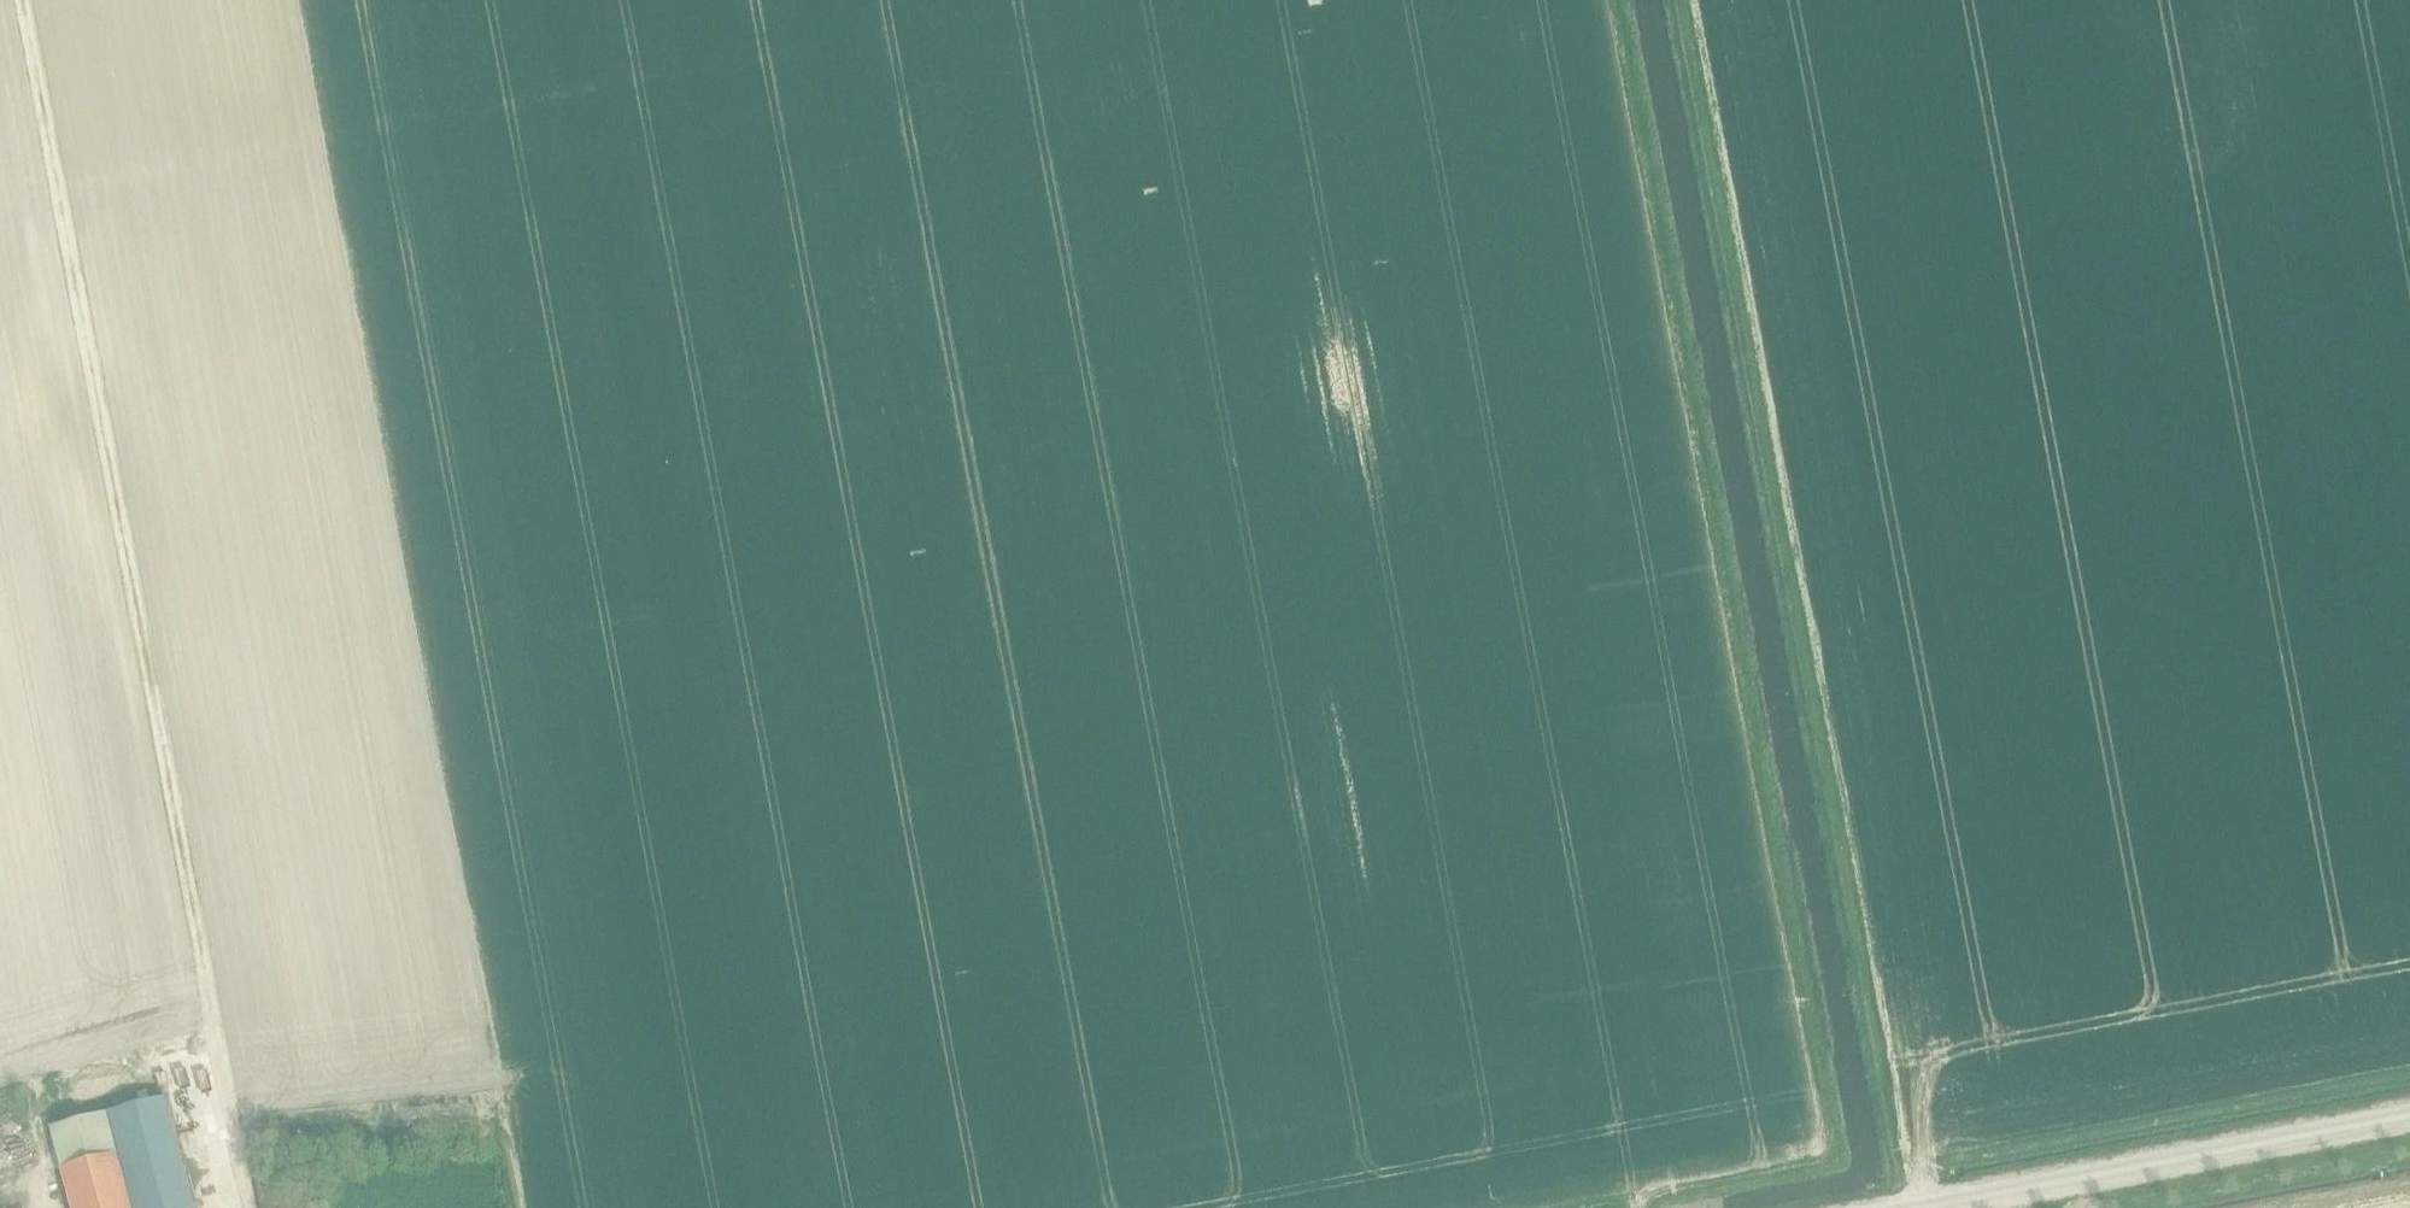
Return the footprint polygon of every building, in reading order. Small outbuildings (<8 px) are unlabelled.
[(178,1140),(167,1096),(110,1110),(136,1207),(195,1207),(178,1140)] [(120,1155),(108,1111),(53,1126),(73,1207),(133,1207),(120,1155)]
